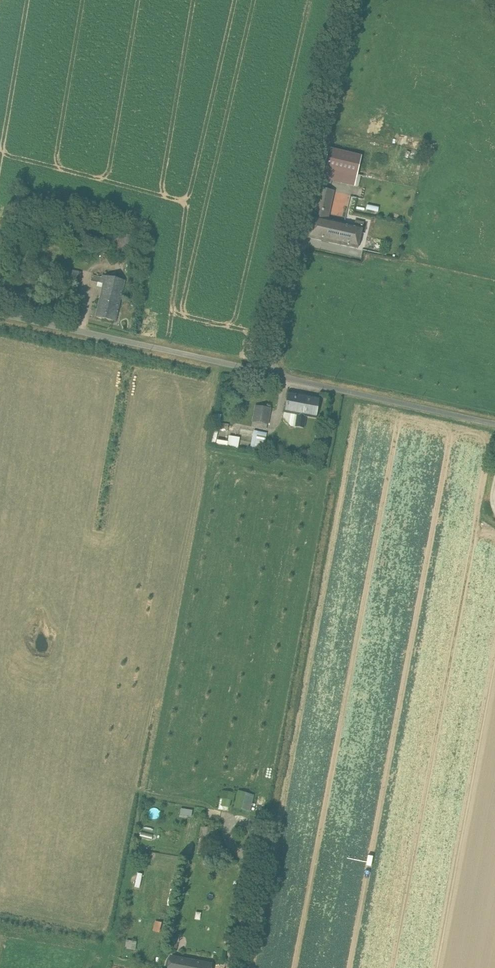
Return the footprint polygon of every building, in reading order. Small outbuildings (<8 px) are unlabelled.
[(361,156),(330,149),(325,168),(350,174),(348,183),(348,184),(354,185),(361,156)] [(350,174),(325,168),(323,177),(348,183),(350,174)] [(333,192),(320,189),(314,217),(328,220),(333,192)] [(385,199),(369,195),(367,204),(383,207),(385,199)] [(328,220),(314,217),(309,238),(339,244),(344,223),(328,220)] [(355,226),(344,223),(339,244),(357,248),(362,228),(362,227),(363,223),(356,221),(355,226)] [(124,280),(103,276),(102,279),(101,283),(104,284),(101,297),(120,301),(124,280)] [(14,283),(6,281),(2,296),(10,298),(14,283)] [(120,301),(101,297),(96,318),(113,321),(115,311),(117,312),(120,301)] [(320,398),(288,392),(285,412),(305,416),(316,418),(320,398)] [(270,410),(257,408),(255,422),(268,424),(270,410)] [(305,416),(298,415),(296,427),(304,428),(305,416)] [(239,447),(240,436),(229,435),(228,447),(239,447)] [(250,811),(255,794),(238,789),(233,807),(250,811)] [(176,935),(169,933),(167,947),(173,948),(176,935)] [(171,957),(169,967),(211,967),(211,964),(171,957)]
